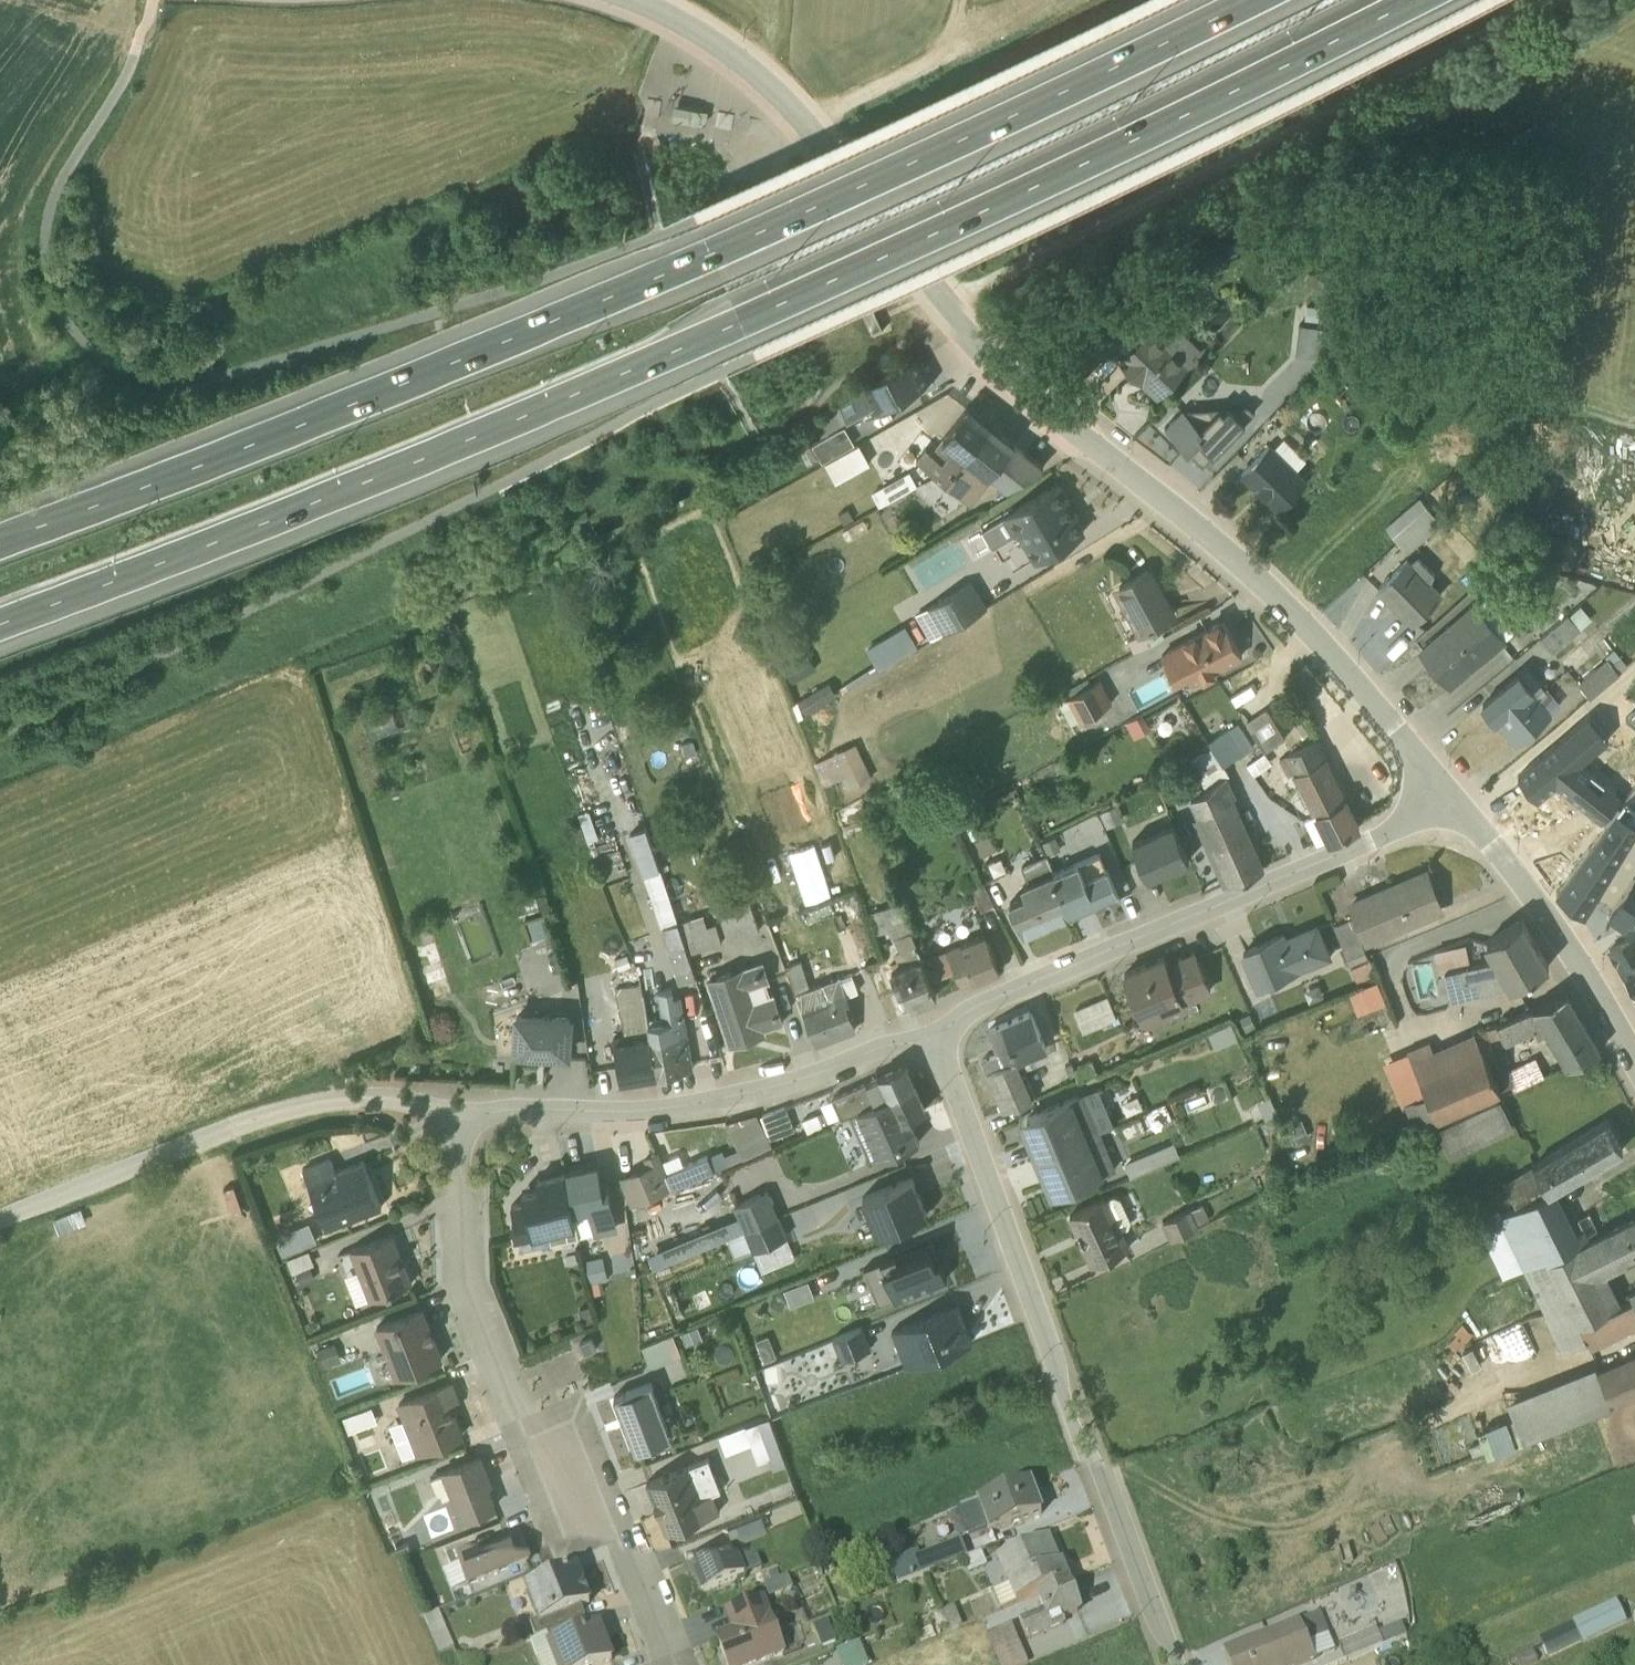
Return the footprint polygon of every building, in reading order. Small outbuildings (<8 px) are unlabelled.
[(866,301),(856,305),(864,324),(874,320),(866,301)] [(1189,331),(1166,309),(1156,319),(1151,316),(1120,352),(1143,373),(1157,387),(1190,353),(1179,342),(1189,331)] [(867,409),(919,380),(904,355),(859,381),(857,380),(829,396),(840,416),(863,403),(867,409)] [(925,438),(916,450),(945,473),(991,415),(968,396),(932,443),(925,438)] [(1183,401),(1164,420),(1202,457),(1254,405),(1247,399),(1183,401)] [(991,415),(945,473),(971,495),(991,469),(1007,481),(1044,458),(991,415)] [(823,453),(855,435),(845,417),(813,435),(823,453)] [(1305,451),(1284,431),(1273,440),(1269,436),(1241,465),(1279,502),(1307,474),(1296,462),(1305,451)] [(824,454),(836,474),(870,455),(859,435),(824,454)] [(909,463),(871,484),(879,497),(916,476),(909,463)] [(1059,475),(982,521),(992,539),(1017,525),(1035,553),(1086,523),(1076,508),(1078,506),(1059,475)] [(1434,508),(1420,491),(1384,520),(1406,546),(1435,522),(1429,514),(1434,508)] [(864,513),(842,525),(848,534),(869,523),(864,513)] [(1578,535),(1527,523),(1521,549),(1571,562),(1572,561),(1578,535)] [(1414,545),(1378,582),(1390,595),(1394,592),(1415,612),(1442,585),(1429,573),(1436,566),(1414,545)] [(1372,566),(1382,575),(1397,560),(1387,550),(1372,566)] [(1147,563),(1112,579),(1136,625),(1127,630),(1133,641),(1148,633),(1147,630),(1160,622),(1157,615),(1171,607),(1147,563)] [(915,606),(930,631),(986,598),(971,572),(915,606)] [(1505,632),(1514,623),(1485,589),(1476,597),(1473,595),(1417,643),(1449,682),(1507,634),(1505,632)] [(1539,631),(1553,646),(1580,623),(1579,622),(1591,612),(1580,599),(1568,609),(1566,608),(1539,631)] [(908,614),(867,636),(879,659),(920,637),(908,614)] [(1209,621),(1161,647),(1175,673),(1187,667),(1191,674),(1241,647),(1223,614),(1219,616),(1218,615),(1208,620),(1209,621)] [(1577,676),(1589,690),(1627,658),(1613,642),(1606,649),(1606,651),(1577,676)] [(1500,718),(1544,682),(1526,661),(1520,666),(1518,665),(1480,697),(1495,715),(1496,714),(1500,718)] [(831,671),(800,690),(808,704),(839,685),(831,671)] [(1100,671),(1058,693),(1070,716),(1112,693),(1100,671)] [(1544,682),(1500,718),(1514,737),(1550,707),(1549,705),(1557,698),(1550,690),(1552,688),(1546,681),(1544,682)] [(1275,696),(1244,714),(1263,744),(1274,738),(1278,744),(1291,736),(1287,730),(1286,730),(1275,714),(1284,709),(1275,696)] [(1624,712),(1634,720),(1634,698),(1624,712)] [(1126,715),(1134,729),(1152,720),(1142,706),(1126,715)] [(1616,803),(1623,794),(1578,757),(1607,732),(1588,709),(1517,769),(1537,793),(1555,777),(1601,813),(1602,811),(1607,815),(1616,803)] [(1253,737),(1237,713),(1208,732),(1224,757),(1253,737)] [(1314,732),(1279,750),(1288,766),(1292,765),(1315,806),(1344,790),(1314,732)] [(856,734),(814,755),(822,777),(843,768),(848,780),(869,771),(871,774),(874,773),(856,734)] [(1224,878),(1263,861),(1233,790),(1234,788),(1236,787),(1226,767),(1229,766),(1211,737),(1188,752),(1206,779),(1189,790),(1196,808),(1193,809),(1224,878)] [(1511,804),(1522,832),(1563,816),(1552,788),(1511,804)] [(836,804),(843,821),(869,810),(861,790),(836,804)] [(1328,831),(1330,835),(1358,820),(1343,791),(1315,806),(1315,807),(1304,813),(1317,837),(1328,831)] [(1125,812),(1118,796),(1099,804),(1106,820),(1125,812)] [(578,806),(587,833),(598,829),(589,802),(578,806)] [(1634,823),(1634,817),(1616,803),(1607,815),(1555,884),(1584,906),(1634,823)] [(1173,815),(1132,832),(1143,857),(1148,869),(1156,865),(1188,851),(1173,815)] [(659,861),(645,819),(629,824),(644,866),(659,861)] [(1056,829),(1043,834),(1048,848),(1061,842),(1056,829)] [(594,849),(602,873),(627,865),(620,841),(594,849)] [(1071,905),(1117,885),(1118,884),(1099,843),(1052,862),(1071,905)] [(1022,924),(1071,905),(1045,847),(1022,857),(1028,872),(1021,876),(1024,884),(1008,892),(1022,924)] [(679,974),(696,968),(660,862),(659,861),(644,866),(668,940),(679,974)] [(1606,908),(1623,920),(1625,919),(1634,927),(1634,861),(1606,908)] [(1349,897),(1366,936),(1442,904),(1425,864),(1349,897)] [(983,876),(972,881),(981,902),(993,896),(983,876)] [(534,879),(514,885),(520,906),(531,903),(531,905),(540,902),(534,879)] [(715,892),(728,930),(759,920),(745,881),(715,892)] [(904,982),(911,998),(932,990),(937,988),(901,892),(900,892),(870,903),(877,924),(878,925),(887,921),(891,929),(894,928),(899,942),(894,944),(899,957),(889,961),(898,983),(899,984),(904,982)] [(543,905),(524,911),(530,931),(531,930),(534,938),(552,933),(543,905)] [(703,906),(678,914),(688,944),(721,933),(716,915),(707,917),(703,906)] [(1367,949),(1351,911),(1333,918),(1349,957),(1367,949)] [(1509,981),(1547,960),(1521,913),(1483,936),(1491,951),(1444,962),(1451,993),(1496,984),(1507,978),(1509,981)] [(1256,982),(1333,950),(1318,914),(1286,927),(1285,924),(1240,943),(1256,982)] [(961,977),(1000,960),(985,925),(947,941),(946,941),(947,943),(924,952),(930,969),(953,960),(961,977)] [(1609,943),(1618,960),(1634,950),(1634,929),(1609,943)] [(1147,1018),(1168,1009),(1165,1001),(1211,982),(1194,942),(1166,953),(1164,948),(1124,965),(1147,1018)] [(1369,949),(1349,957),(1356,974),(1375,966),(1369,949)] [(766,1019),(785,1014),(775,983),(774,982),(770,983),(767,973),(771,972),(763,950),(706,969),(729,1036),(767,1023),(766,1019)] [(1618,960),(1623,969),(1625,967),(1634,983),(1634,950),(1618,960)] [(788,956),(796,983),(809,978),(801,952),(788,956)] [(858,982),(851,964),(796,983),(816,1035),(855,1020),(848,1002),(851,1001),(845,987),(858,982)] [(613,1029),(620,1071),(658,1065),(642,975),(641,975),(616,978),(620,1004),(621,1005),(622,1011),(617,1013),(619,1023),(624,1022),(625,1026),(613,1029)] [(675,987),(673,980),(658,982),(662,1007),(648,1010),(658,1065),(694,1059),(683,995),(681,994),(679,986),(675,987)] [(1106,986),(1064,1004),(1073,1026),(1116,1009),(1106,986)] [(1565,1058),(1599,1044),(1566,987),(1564,987),(1475,1026),(1500,1082),(1515,1075),(1503,1047),(1502,1047),(1496,1049),(1489,1032),(1500,1027),(1504,1038),(1533,1024),(1538,1032),(1546,1027),(1565,1058)] [(1047,1039),(1031,1002),(1028,1003),(989,1020),(999,1043),(981,1051),(1003,1101),(1036,1087),(1024,1060),(1050,1049),(1046,1040),(1047,1039)] [(572,1007),(517,1004),(515,1047),(569,1050),(572,1007)] [(1239,1028),(1231,1010),(1206,1021),(1214,1039),(1239,1028)] [(1500,1084),(1475,1026),(1467,1027),(1432,1042),(1428,1033),(1407,1042),(1408,1045),(1395,1051),(1403,1069),(1416,1063),(1425,1087),(1413,1091),(1402,1095),(1413,1120),(1436,1111),(1500,1084)] [(1536,1049),(1515,1059),(1523,1076),(1544,1067),(1536,1049)] [(1078,1070),(1097,1062),(1092,1051),(1073,1058),(1075,1064),(1078,1070)] [(1073,1058),(1071,1052),(1064,1056),(1069,1066),(1075,1064),(1073,1058)] [(905,1057),(832,1089),(841,1108),(914,1077),(905,1057)] [(910,1109),(925,1102),(914,1077),(849,1105),(870,1153),(877,1150),(878,1152),(921,1133),(910,1109)] [(1103,1119),(1088,1082),(1026,1107),(1031,1117),(1025,1120),(1036,1147),(1103,1119)] [(1514,1121),(1500,1090),(1434,1119),(1448,1150),(1514,1121)] [(786,1098),(762,1106),(770,1130),(794,1122),(786,1098)] [(646,1156),(620,1167),(631,1195),(742,1149),(743,1150),(771,1138),(758,1107),(730,1119),(739,1140),(716,1150),(714,1145),(708,1147),(708,1146),(684,1156),(679,1145),(664,1152),(659,1141),(643,1148),(646,1156)] [(1623,1142),(1605,1113),(1531,1157),(1531,1158),(1502,1175),(1515,1199),(1499,1207),(1496,1203),(1475,1213),(1501,1269),(1580,1232),(1556,1182),(1623,1142)] [(1058,1183),(1116,1159),(1100,1121),(1036,1147),(1047,1175),(1048,1175),(1054,1173),(1058,1183)] [(1179,1146),(1173,1131),(1124,1152),(1130,1167),(1179,1146)] [(327,1217),(382,1196),(364,1151),(336,1162),(330,1147),(303,1158),(327,1217)] [(598,1154),(565,1161),(573,1203),(588,1200),(594,1226),(618,1221),(607,1170),(602,1171),(598,1154)] [(512,1213),(515,1228),(518,1228),(521,1239),(578,1227),(564,1164),(537,1169),(539,1178),(522,1182),(525,1193),(512,1196),(515,1212),(512,1213)] [(863,1188),(877,1224),(927,1203),(913,1168),(863,1188)] [(787,1226),(768,1182),(735,1197),(754,1241),(787,1226)] [(1070,1205),(1093,1253),(1130,1236),(1122,1218),(1128,1215),(1130,1209),(1120,1187),(1113,1184),(1108,1187),(1070,1205)] [(1209,1209),(1202,1194),(1161,1213),(1170,1231),(1198,1218),(1199,1217),(1198,1215),(1209,1209)] [(83,1200),(54,1210),(59,1224),(88,1214),(83,1200)] [(1543,1304),(1612,1277),(1607,1265),(1627,1256),(1628,1258),(1634,1255),(1634,1207),(1523,1260),(1522,1261),(1543,1304)] [(294,1222),(271,1231),(278,1247),(301,1238),(294,1222)] [(357,1294),(413,1272),(393,1222),(350,1239),(358,1260),(345,1265),(357,1294)] [(909,1243),(866,1260),(879,1294),(946,1267),(940,1250),(931,1229),(907,1239),(909,1243)] [(310,1239),(287,1248),(293,1262),(297,1260),(303,1275),(316,1269),(310,1255),(315,1253),(310,1239)] [(585,1251),(590,1274),(607,1270),(602,1247),(585,1251)] [(1612,1277),(1543,1304),(1562,1344),(1586,1332),(1590,1340),(1633,1320),(1634,1323),(1634,1278),(1629,1281),(1631,1290),(1621,1295),(1612,1277)] [(957,1295),(891,1320),(906,1356),(971,1331),(957,1295)] [(424,1297),(376,1316),(396,1367),(444,1349),(424,1297)] [(833,1328),(841,1349),(871,1337),(863,1316),(833,1328)] [(702,1330),(697,1317),(681,1323),(686,1336),(702,1330)] [(641,1336),(649,1356),(681,1343),(673,1323),(641,1336)] [(592,1326),(581,1331),(586,1342),(597,1337),(592,1326)] [(757,1331),(765,1351),(777,1347),(768,1326),(757,1331)] [(336,1333),(317,1339),(323,1357),(342,1351),(336,1333)] [(1634,1384),(1634,1344),(1506,1396),(1522,1431),(1634,1384)] [(764,1358),(765,1374),(782,1373),(781,1357),(764,1358)] [(461,1389),(453,1371),(397,1393),(403,1409),(390,1414),(403,1448),(417,1443),(417,1445),(465,1426),(453,1392),(461,1389)] [(614,1387),(636,1442),(672,1427),(651,1373),(614,1387)] [(783,1404),(775,1386),(764,1390),(771,1409),(783,1404)] [(371,1396),(343,1408),(349,1423),(377,1411),(371,1396)] [(745,1414),(719,1423),(726,1442),(752,1434),(758,1452),(770,1448),(774,1459),(786,1455),(770,1407),(745,1416),(745,1414)] [(1479,1421),(1488,1448),(1518,1439),(1509,1412),(1479,1421)] [(482,1446),(441,1461),(442,1462),(430,1467),(438,1485),(449,1480),(462,1512),(498,1497),(489,1477),(494,1475),(482,1446)] [(700,1450),(647,1471),(666,1520),(720,1499),(713,1480),(712,1480),(700,1450)] [(740,1501),(743,1508),(765,1499),(762,1492),(740,1501)] [(1030,1494),(957,1522),(967,1549),(987,1542),(989,1546),(1041,1524),(1030,1494)] [(767,1519),(761,1505),(737,1514),(743,1529),(767,1519)] [(384,1518),(389,1531),(406,1525),(401,1512),(384,1518)] [(467,1597),(531,1571),(512,1521),(448,1547),(448,1549),(441,1552),(451,1578),(442,1581),(450,1601),(466,1595),(467,1597)] [(732,1530),(677,1551),(686,1573),(692,1571),(697,1582),(694,1583),(702,1604),(762,1580),(750,1548),(741,1551),(732,1530)] [(392,1539),(402,1563),(418,1556),(408,1532),(392,1539)] [(993,1602),(1000,1619),(1068,1591),(1063,1573),(1061,1573),(1050,1546),(996,1569),(1007,1596),(993,1602)] [(891,1573),(891,1574),(898,1594),(966,1568),(960,1551),(920,1567),(918,1563),(891,1573)] [(981,1563),(963,1570),(968,1585),(987,1578),(981,1563)] [(531,1636),(536,1648),(586,1629),(582,1619),(592,1615),(577,1578),(524,1600),(538,1633),(531,1636)] [(765,1597),(770,1609),(793,1599),(788,1587),(765,1597)] [(1019,1630),(1027,1649),(1066,1633),(1064,1628),(1080,1621),(1068,1591),(1035,1605),(1042,1621),(1019,1630)] [(1615,1608),(1614,1608),(1570,1629),(1571,1631),(1539,1647),(1548,1664),(1549,1664),(1580,1650),(1581,1651),(1625,1631),(1625,1630),(1615,1608)] [(765,1609),(725,1624),(732,1640),(714,1647),(721,1664),(787,1664),(765,1609)] [(934,1625),(934,1626),(937,1638),(944,1635),(947,1642),(962,1635),(954,1616),(934,1625)] [(442,1620),(429,1624),(440,1661),(454,1657),(442,1620)] [(1225,1664),(1321,1664),(1335,1659),(1320,1620),(1299,1628),(1298,1627),(1224,1661),(1225,1664)] [(600,1636),(600,1635),(590,1639),(586,1629),(548,1645),(547,1645),(547,1646),(530,1652),(535,1664),(612,1664),(600,1636)] [(1344,1664),(1358,1664),(1406,1645),(1401,1632),(1384,1637),(1383,1636),(1378,1638),(1376,1636),(1338,1653),(1344,1664)] [(986,1644),(995,1664),(1024,1664),(1010,1635),(986,1644)] [(841,1658),(843,1664),(866,1664),(863,1653),(841,1658)]
